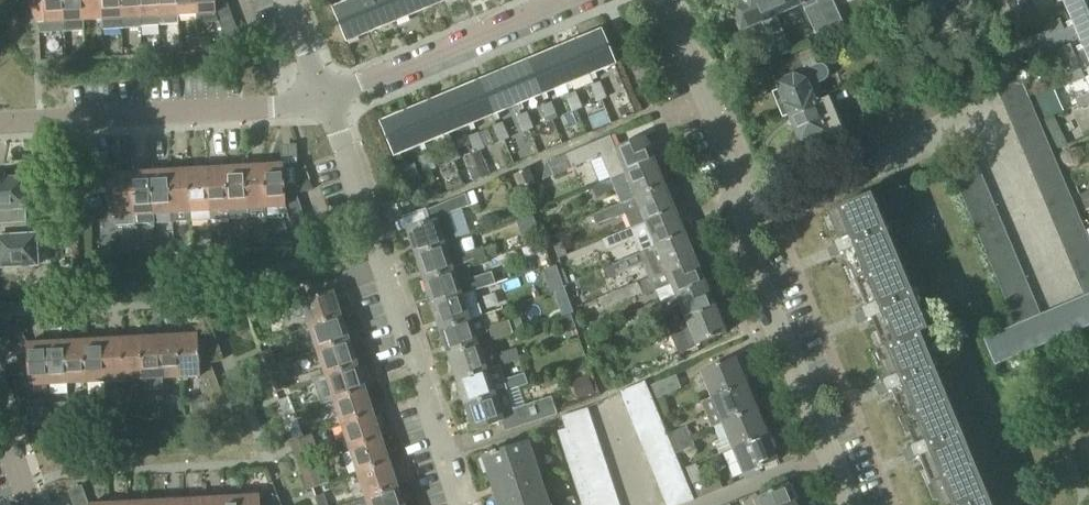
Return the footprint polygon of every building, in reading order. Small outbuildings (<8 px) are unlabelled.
[(41,34),(61,33),(59,0),(28,0),(41,34)] [(61,33),(81,31),(80,21),(79,0),(59,0),(61,33)] [(99,20),(98,0),(79,0),(80,21),(98,20),(99,20)] [(99,20),(98,20),(99,30),(118,29),(117,0),(98,0),(99,20)] [(136,17),(135,0),(117,0),(118,29),(138,28),(138,26),(137,17),(136,17)] [(154,0),(135,0),(136,17),(137,17),(138,26),(152,25),(155,25),(154,0)] [(155,25),(174,23),(173,15),(174,14),(173,0),(154,0),(155,25)] [(193,0),(173,0),(174,14),(194,13),(193,0)] [(231,14),(227,4),(213,9),(213,0),(193,0),(194,13),(197,13),(197,24),(219,23),(217,19),(231,14)] [(225,0),(213,0),(213,9),(227,4),(225,0)] [(333,11),(346,42),(370,32),(357,0),(351,0),(353,3),(333,11)] [(370,32),(395,21),(386,0),(357,0),(370,32)] [(395,21),(419,11),(415,0),(386,0),(395,21)] [(419,11),(444,1),(444,0),(415,0),(419,11)] [(751,68),(791,50),(776,16),(769,0),(738,0),(738,1),(730,5),(741,31),(761,22),(770,43),(745,54),(751,68)] [(776,16),(803,4),(801,0),(769,0),(776,16)] [(828,28),(829,30),(843,24),(832,0),(829,0),(818,5),(828,28)] [(1050,0),(1047,0),(1034,6),(1038,16),(1054,9),(1050,0)] [(1055,3),(1057,7),(1064,4),(1072,24),(1088,17),(1088,0),(1061,0),(1055,3)] [(828,28),(818,5),(805,11),(816,35),(829,30),(828,28)] [(1009,8),(999,11),(1004,23),(1013,19),(1009,8)] [(231,14),(217,19),(219,23),(221,28),(234,23),(231,14)] [(1072,24),(1065,27),(1067,32),(1074,29),(1083,49),(1088,47),(1088,17),(1072,24)] [(234,23),(221,28),(224,37),(238,32),(234,23)] [(1064,34),(1060,24),(1044,30),(1048,41),(1064,34)] [(238,32),(224,37),(228,48),(242,42),(238,32)] [(575,42),(588,73),(591,80),(596,78),(593,71),(612,62),(600,32),(575,42)] [(575,42),(550,53),(563,83),(566,90),(571,88),(568,81),(588,73),(575,42)] [(779,114),(820,100),(814,85),(825,81),(827,75),(824,68),(818,66),(816,67),(813,60),(830,53),(826,43),(776,63),(782,79),(772,83),(776,93),(771,95),(779,114)] [(1083,49),(1076,52),(1078,57),(1085,54),(1088,64),(1088,47),(1083,49)] [(150,56),(150,55),(150,52),(145,48),(142,48),(142,56),(150,56)] [(1075,59),(1071,48),(1054,55),(1059,65),(1075,59)] [(550,53),(526,63),(539,93),(542,100),(546,98),(543,91),(563,83),(550,53)] [(980,70),(990,95),(997,92),(1004,107),(1028,96),(1011,57),(980,70)] [(501,73),(514,104),(517,111),(522,109),(519,102),(539,93),(526,63),(501,73)] [(489,114),(492,121),(497,119),(494,112),(514,104),(501,73),(477,84),(489,114)] [(1085,83),(1081,73),(1065,80),(1069,90),(1085,83)] [(594,102),(604,97),(598,82),(587,86),(594,102)] [(489,114),(477,84),(452,94),(465,124),(468,131),(472,129),(469,122),(489,114)] [(569,112),(580,108),(573,92),(563,96),(569,112)] [(465,124),(452,94),(427,104),(440,135),(443,142),(448,140),(445,133),(465,124)] [(1028,96),(1004,107),(1009,119),(1033,108),(1028,96)] [(820,100),(779,114),(780,116),(784,114),(797,147),(804,145),(807,152),(841,138),(825,99),(820,101),(820,100)] [(1075,105),(1080,115),(1088,111),(1088,99),(1075,105)] [(545,122),(555,118),(548,102),(538,107),(545,122)] [(427,104),(403,115),(416,145),(418,152),(423,150),(420,143),(440,135),(427,104)] [(618,110),(621,118),(633,113),(630,105),(618,110)] [(1033,108),(1009,119),(1014,131),(1038,120),(1033,108)] [(588,118),(593,131),(610,124),(605,111),(588,118)] [(520,133),(530,128),(524,113),(514,117),(520,133)] [(416,145),(403,115),(378,125),(394,163),(399,161),(396,154),(416,145)] [(1043,132),(1038,120),(1014,131),(1019,143),(1043,132)] [(506,139),(500,124),(499,123),(494,125),(489,127),(496,143),(506,139)] [(1043,132),(1019,143),(1024,155),(1048,144),(1043,132)] [(471,154),(481,149),(475,135),(475,133),(470,136),(464,138),(471,154)] [(607,135),(544,160),(545,179),(600,157),(609,178),(610,178),(651,160),(641,135),(612,146),(607,135)] [(446,164),(457,160),(450,144),(440,148),(446,164)] [(1048,144),(1024,155),(1029,166),(1053,156),(1048,144)] [(422,174),(432,170),(425,154),(415,158),(422,174)] [(95,168),(108,163),(106,156),(92,161),(94,166),(95,168)] [(473,179),(487,173),(480,156),(467,162),(473,179)] [(1053,156),(1029,166),(1034,178),(1058,168),(1053,156)] [(975,159),(950,169),(955,181),(980,171),(975,159)] [(651,160),(610,178),(610,179),(592,187),(596,198),(615,189),(620,203),(661,185),(651,160)] [(405,162),(395,166),(402,183),(412,179),(405,162)] [(95,168),(98,177),(111,172),(108,163),(95,168)] [(487,168),(490,175),(501,170),(498,163),(487,168)] [(284,190),(295,189),(300,189),(298,164),(284,165),(265,166),(267,210),(268,221),(289,219),(287,213),(301,208),(298,199),(284,204),(284,190)] [(267,224),(267,221),(268,221),(267,210),(265,166),(246,167),(249,211),(248,211),(249,220),(249,225),(267,224)] [(246,167),(226,169),(229,221),(249,220),(248,211),(249,211),(246,167)] [(1058,168),(1034,178),(1039,190),(1063,180),(1058,168)] [(226,169),(208,170),(211,222),(229,221),(226,169)] [(211,222),(208,170),(205,170),(189,171),(193,223),(211,222)] [(511,177),(517,192),(535,185),(528,170),(511,177)] [(189,171),(170,172),(173,216),(173,224),(190,223),(193,223),(189,171)] [(960,193),(985,183),(980,171),(955,181),(960,193)] [(98,177),(102,188),(112,184),(112,175),(111,172),(98,177)] [(173,216),(170,172),(152,173),(156,217),(173,216)] [(156,217),(152,173),(130,174),(133,227),(156,226),(155,217),(156,217)] [(112,175),(112,184),(102,188),(109,206),(114,206),(115,228),(133,227),(130,174),(112,175)] [(30,223),(26,223),(26,209),(27,209),(26,180),(8,181),(8,180),(0,181),(0,225),(1,225),(26,224),(30,223)] [(1063,180),(1039,190),(1044,202),(1068,192),(1063,180)] [(965,205),(990,194),(985,183),(960,193),(965,205)] [(661,185),(620,203),(621,204),(593,216),(596,226),(615,218),(615,219),(625,215),(630,227),(671,210),(661,185)] [(284,204),(298,199),(295,189),(284,190),(284,204)] [(1068,192),(1044,202),(1049,214),(1073,204),(1068,192)] [(1088,208),(1088,192),(1079,196),(1085,210),(1088,208)] [(454,240),(446,215),(468,206),(462,193),(416,212),(419,222),(403,228),(412,254),(454,240)] [(970,217),(995,206),(990,194),(965,205),(970,217)] [(87,201),(88,205),(90,210),(103,205),(102,203),(99,196),(87,201)] [(855,282),(898,264),(870,197),(827,214),(839,243),(836,244),(841,255),(844,254),(855,282)] [(1073,204),(1049,214),(1054,226),(1079,216),(1073,204)] [(975,229),(1000,218),(995,206),(970,217),(975,229)] [(304,218),(301,208),(287,213),(289,219),(290,222),(304,218)] [(671,210),(630,227),(602,239),(606,249),(635,237),(641,253),(653,248),(653,246),(681,234),(671,210)] [(533,216),(517,222),(519,229),(535,223),(533,216)] [(1079,216),(1054,226),(1059,238),(1084,228),(1079,216)] [(304,218),(290,222),(294,232),(307,227),(304,218)] [(980,241),(1005,230),(1000,218),(975,229),(980,241)] [(66,221),(67,242),(79,242),(78,220),(66,221)] [(38,267),(38,266),(51,265),(50,237),(36,237),(36,236),(30,236),(30,223),(26,224),(1,225),(2,238),(0,238),(0,269),(18,268),(21,272),(31,272),(34,267),(38,267)] [(297,241),(310,236),(307,227),(294,232),(297,241)] [(1084,228),(1059,238),(1064,250),(1088,240),(1085,232),(1084,228)] [(986,253),(1010,242),(1005,230),(980,241),(986,253)] [(681,234),(653,246),(653,248),(663,270),(691,258),(681,234)] [(459,254),(454,240),(412,254),(421,279),(463,265),(494,255),(491,244),(480,248),(459,254)] [(1064,250),(1070,262),(1088,254),(1088,241),(1088,240),(1064,250)] [(991,264),(1015,254),(1010,242),(986,253),(991,264)] [(161,255),(175,255),(175,253),(174,244),(160,244),(161,254),(161,255)] [(558,260),(567,256),(562,244),(553,247),(558,260)] [(538,258),(547,254),(544,246),(535,249),(538,258)] [(996,276),(1020,266),(1015,254),(991,264),(996,276)] [(1070,262),(1075,274),(1088,268),(1088,254),(1070,262)] [(691,258),(663,270),(609,293),(614,305),(643,293),(644,297),(657,291),(661,301),(702,284),(691,258)] [(855,282),(867,309),(864,310),(869,322),(872,320),(884,349),(922,333),(926,331),(898,264),(855,282)] [(468,278),(463,265),(421,279),(429,304),(471,290),(504,279),(501,271),(489,274),(488,272),(468,278)] [(1001,288),(1025,278),(1020,266),(996,276),(1001,288)] [(1075,274),(1080,286),(1088,282),(1088,268),(1075,274)] [(550,293),(564,288),(560,277),(546,282),(550,293)] [(1006,300),(1030,290),(1025,278),(1001,288),(1006,300)] [(1080,286),(1084,297),(1077,300),(1088,326),(1088,282),(1080,286)] [(702,284),(661,301),(636,311),(641,323),(678,307),(683,320),(712,308),(702,284)] [(471,290),(429,304),(438,329),(478,316),(506,307),(504,301),(501,302),(499,297),(496,298),(496,297),(476,304),(471,290)] [(557,302),(568,299),(565,290),(554,293),(557,302)] [(1030,290),(1006,300),(1011,312),(1035,302),(1030,290)] [(296,304),(292,291),(246,306),(250,319),(296,304)] [(306,328),(340,317),(332,292),(298,303),(306,328)] [(1065,305),(1076,331),(1088,326),(1077,300),(1065,305)] [(1041,315),(1035,302),(1011,312),(1017,326),(1041,315)] [(1074,332),(1076,331),(1065,305),(1053,310),(1064,336),(1074,332)] [(712,308),(683,320),(694,345),(722,334),(712,308)] [(1064,336),(1053,310),(1041,315),(1052,341),(1064,336)] [(1017,326),(984,339),(995,366),(1052,341),(1041,315),(1017,326)] [(482,331),(478,316),(438,329),(446,354),(475,345),(471,335),(482,331)] [(340,317),(306,328),(314,353),(348,342),(340,317)] [(508,322),(490,327),(494,339),(511,333),(508,322)] [(8,335),(9,338),(22,333),(23,333),(19,325),(6,330),(8,335)] [(22,333),(9,338),(13,348),(25,343),(26,342),(23,333),(22,333)] [(922,333),(884,349),(876,352),(888,381),(885,382),(889,394),(892,392),(904,420),(950,401),(922,333)] [(199,375),(199,358),(197,335),(178,336),(180,379),(200,378),(203,384),(216,379),(212,369),(199,375)] [(160,337),(161,380),(162,380),(180,379),(178,336),(160,337)] [(160,337),(140,338),(143,381),(142,381),(143,391),(162,390),(162,380),(161,380),(160,337)] [(140,338),(122,339),(124,382),(142,381),(143,381),(140,338)] [(122,339),(102,340),(104,383),(124,382),(122,339)] [(83,341),(85,384),(104,383),(102,340),(83,341)] [(501,340),(476,348),(475,345),(446,354),(455,379),(483,370),(481,365),(506,356),(510,353),(511,348),(509,344),(506,341),(501,340)] [(65,342),(67,385),(85,384),(83,341),(65,342)] [(17,359),(27,355),(27,344),(26,342),(25,343),(13,348),(17,359)] [(46,343),(48,386),(67,385),(65,342),(46,343)] [(356,366),(348,342),(314,353),(322,377),(356,366)] [(48,386),(46,343),(27,344),(27,355),(17,359),(28,387),(48,386)] [(268,369),(277,365),(271,350),(262,353),(268,369)] [(503,365),(520,359),(518,353),(501,359),(503,365)] [(199,375),(212,369),(208,357),(199,358),(199,375)] [(709,398),(743,384),(732,357),(698,372),(709,398)] [(4,370),(8,380),(18,376),(14,366),(4,370)] [(356,366),(322,377),(327,391),(320,393),(324,405),(331,402),(330,400),(364,388),(356,366)] [(496,366),(483,370),(455,379),(463,404),(504,391),(525,385),(521,374),(500,380),(496,366)] [(277,393),(286,389),(280,374),(271,378),(277,393)] [(657,399),(682,389),(676,376),(652,386),(657,399)] [(572,384),(578,401),(595,394),(588,377),(572,384)] [(206,393),(219,387),(216,379),(203,384),(206,393)] [(622,405),(647,394),(642,383),(617,393),(622,405)] [(743,384),(709,398),(702,401),(713,428),(720,425),(754,411),(743,384)] [(222,394),(219,387),(206,393),(208,399),(222,394)] [(364,388),(330,400),(331,402),(338,426),(372,414),(364,388)] [(510,410),(504,391),(463,404),(473,434),(499,425),(501,432),(554,415),(548,397),(510,410)] [(226,405),(222,394),(208,399),(212,410),(226,405)] [(652,406),(647,394),(622,405),(627,417),(652,406)] [(190,400),(188,401),(194,416),(194,417),(211,411),(211,410),(206,395),(190,400)] [(280,402),(285,417),(295,414),(289,398),(280,402)] [(950,401),(904,420),(915,447),(912,449),(917,460),(920,459),(931,486),(977,467),(950,401)] [(657,418),(652,406),(627,417),(632,428),(657,418)] [(154,409),(154,419),(165,419),(164,408),(154,409)] [(564,429),(590,421),(586,408),(560,417),(564,429)] [(27,410),(28,425),(50,424),(49,409),(27,410)] [(765,436),(754,411),(720,425),(731,450),(765,436)] [(380,438),(372,414),(338,426),(343,438),(338,440),(342,451),(346,450),(380,438)] [(657,418),(632,428),(637,440),(662,430),(657,418)] [(590,421),(564,429),(564,430),(556,432),(560,444),(594,433),(590,421)] [(304,438),(298,423),(288,427),(294,442),(304,438)] [(687,427),(665,436),(667,442),(669,446),(691,437),(687,427)] [(662,430),(637,440),(641,452),(667,442),(665,436),(662,430)] [(594,433),(560,444),(564,456),(598,445),(594,433)] [(290,443),(293,452),(315,444),(312,435),(304,438),(294,442),(290,443)] [(765,436),(731,450),(741,476),(775,462),(765,436)] [(695,447),(691,437),(669,446),(672,454),(673,456),(695,447)] [(388,463),(380,438),(346,450),(355,474),(388,463)] [(497,504),(547,504),(526,441),(480,457),(497,504)] [(669,446),(667,442),(641,452),(646,464),(672,454),(669,446)] [(602,458),(598,445),(564,456),(568,469),(602,458)] [(318,453),(296,460),(298,466),(320,458),(318,453)] [(673,456),(672,454),(646,464),(651,476),(677,465),(673,456)] [(301,474),(323,466),(320,458),(298,466),(301,474)] [(602,458),(568,469),(572,481),(606,470),(602,458)] [(388,463),(355,474),(363,499),(397,488),(388,463)] [(681,477),(677,465),(651,476),(656,488),(681,477)] [(931,486),(939,504),(993,504),(977,467),(931,486)] [(606,470),(572,481),(576,493),(610,482),(606,470)] [(326,475),(304,483),(306,488),(307,492),(308,491),(329,483),(326,475)] [(693,486),(699,499),(723,489),(717,475),(693,486)] [(686,489),(681,477),(656,488),(661,499),(686,489)] [(610,482),(576,493),(580,504),(582,504),(614,495),(610,482)] [(786,485),(751,500),(753,504),(794,504),(786,485)] [(70,496),(71,500),(85,495),(82,486),(68,492),(70,496)] [(365,504),(402,504),(397,488),(363,499),(365,504)] [(661,499),(663,504),(682,504),(691,501),(686,489),(661,499)] [(73,504),(85,504),(88,504),(85,495),(71,500),(73,504)] [(273,495),(258,496),(239,497),(239,504),(274,504),(273,495)] [(317,504),(328,504),(324,495),(315,498),(317,504)] [(582,504),(617,504),(614,495),(582,504)]
